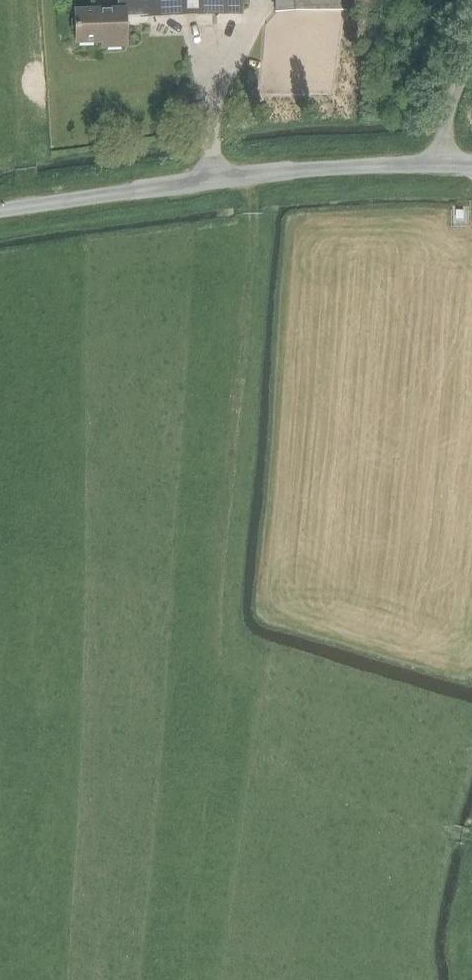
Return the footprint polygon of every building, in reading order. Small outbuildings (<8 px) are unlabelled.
[(118,9),(75,11),(76,43),(102,42),(102,47),(126,46),(125,16),(141,15),(141,16),(242,13),(241,0),(118,0),(118,9)] [(344,10),(344,0),(275,0),(276,12),(344,10)]
